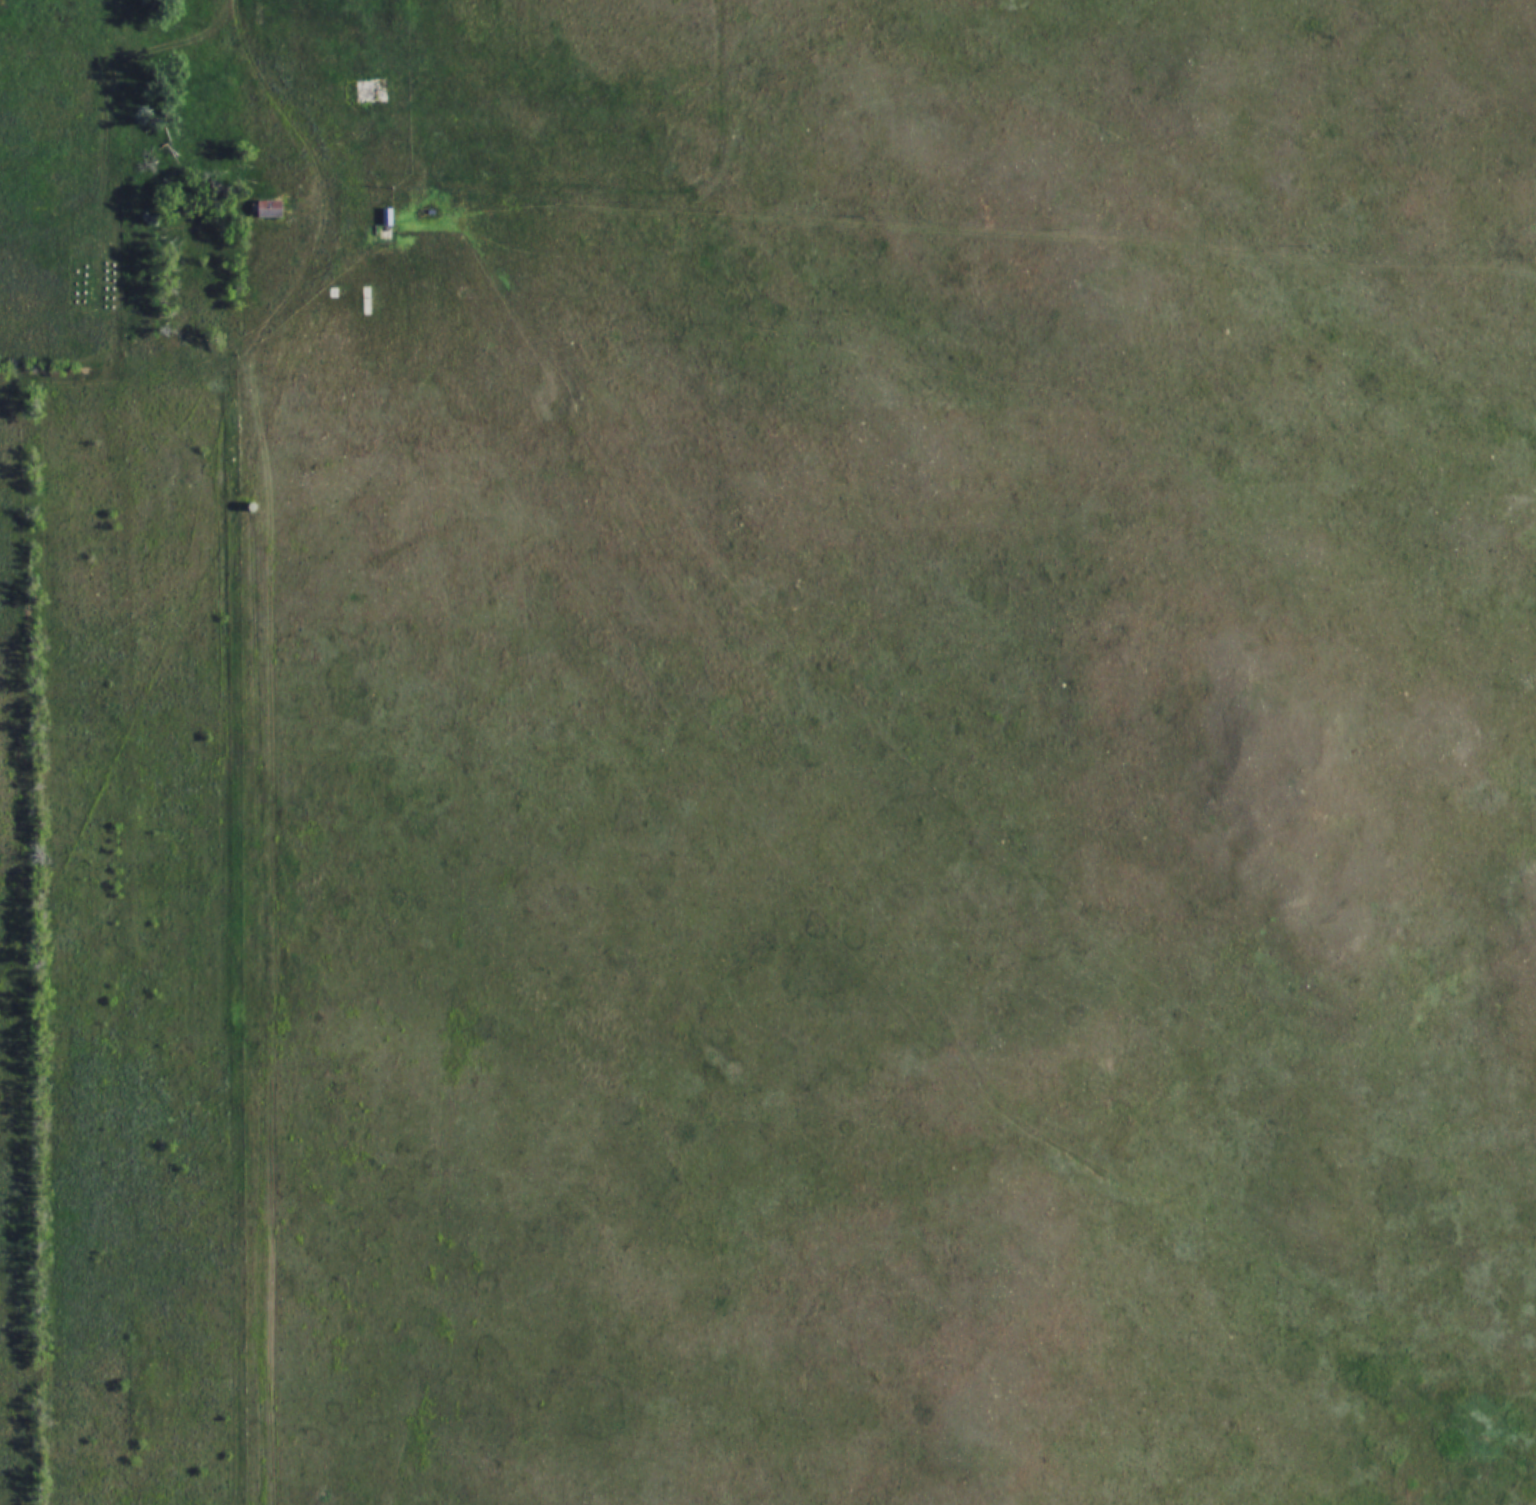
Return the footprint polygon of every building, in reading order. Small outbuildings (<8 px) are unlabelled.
[(390,102),(389,77),(343,78),(344,103),(390,102)] [(282,216),(282,200),(253,200),(253,216),(282,216)]
